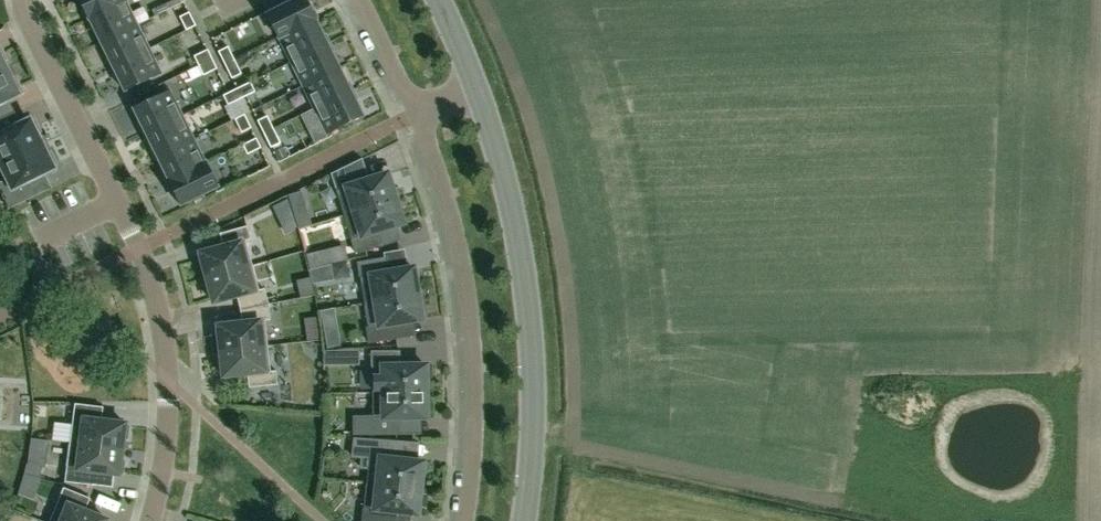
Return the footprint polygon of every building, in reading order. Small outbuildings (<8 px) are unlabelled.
[(90,20),(127,2),(127,1),(126,0),(80,0),(90,20)] [(279,38),(316,20),(307,0),(295,0),(267,14),(279,38)] [(102,43),(138,25),(127,2),(90,20),(102,43)] [(196,26),(189,12),(180,17),(187,30),(196,26)] [(291,62),(328,44),(316,20),(279,38),(291,62)] [(113,67),(150,49),(138,25),(102,43),(113,67)] [(340,68),(328,44),(291,62),(303,86),(340,68)] [(8,71),(4,62),(8,60),(1,46),(0,46),(0,75),(8,71)] [(226,64),(235,60),(228,46),(219,51),(226,64)] [(125,91),(162,73),(150,49),(113,67),(125,91)] [(199,65),(212,59),(208,50),(195,56),(199,65)] [(212,59),(199,65),(204,75),(217,68),(212,59)] [(232,78),(242,73),(235,60),(226,64),(232,78)] [(351,92),(340,68),(303,86),(315,110),(351,92)] [(24,93),(17,79),(13,81),(8,71),(0,75),(0,105),(24,93)] [(241,98),(255,91),(251,81),(237,88),(241,98)] [(228,104),(241,98),(237,88),(224,95),(228,104)] [(171,91),(134,109),(146,133),(183,115),(171,91)] [(327,134),(363,116),(351,92),(315,110),(327,134)] [(251,127),(245,114),(235,119),(242,132),(251,127)] [(158,157),(194,139),(183,115),(146,133),(158,157)] [(258,121),(264,134),(274,129),(267,116),(258,121)] [(0,131),(0,165),(1,164),(42,144),(37,134),(41,132),(35,119),(31,121),(30,119),(1,134),(0,131)] [(281,143),(274,129),(264,134),(271,148),(281,143)] [(247,154),(261,148),(256,138),(243,145),(247,154)] [(194,139),(158,157),(169,180),(206,162),(194,139)] [(42,144),(1,164),(8,179),(0,184),(0,189),(10,208),(35,196),(29,182),(55,169),(53,166),(57,164),(51,151),(47,153),(42,144)] [(356,161),(331,174),(344,214),(395,199),(388,174),(362,181),(356,161)] [(219,187),(206,162),(169,180),(182,206),(219,187)] [(377,231),(403,223),(395,199),(344,214),(355,253),(381,245),(377,231)] [(207,278),(253,265),(246,241),(251,239),(248,226),(220,233),(224,246),(200,252),(207,278)] [(385,258),(358,263),(365,302),(418,294),(414,268),(387,272),(385,258)] [(237,297),(240,308),(269,303),(265,288),(260,290),(253,265),(207,278),(214,303),(237,297)] [(394,324),(422,319),(418,294),(365,302),(369,328),(367,328),(369,342),(396,338),(394,324)] [(271,320),(269,303),(240,308),(242,322),(218,325),(221,351),(268,346),(265,321),(271,320)] [(271,371),(268,346),(221,351),(224,377),(248,374),(249,387),(278,384),(276,371),(271,371)] [(372,352),(373,392),(427,392),(426,366),(396,366),(396,352),(372,352)] [(427,392),(373,392),(373,416),(354,416),(353,435),(400,434),(400,418),(427,418),(427,392)] [(103,407),(75,404),(70,443),(122,449),(123,437),(128,438),(129,426),(125,425),(125,423),(101,420),(103,407)] [(396,441),(354,437),(352,457),(361,458),(360,469),(369,469),(367,483),(421,488),(424,462),(394,459),(396,441)] [(125,462),(120,461),(122,449),(70,443),(65,482),(93,485),(95,472),(119,475),(119,473),(123,474),(125,462)] [(24,477),(41,481),(42,470),(27,466),(24,477)] [(421,488),(367,483),(363,520),(390,520),(391,511),(418,514),(421,488)] [(64,487),(50,520),(106,520),(107,519),(85,510),(90,498),(64,487)]
